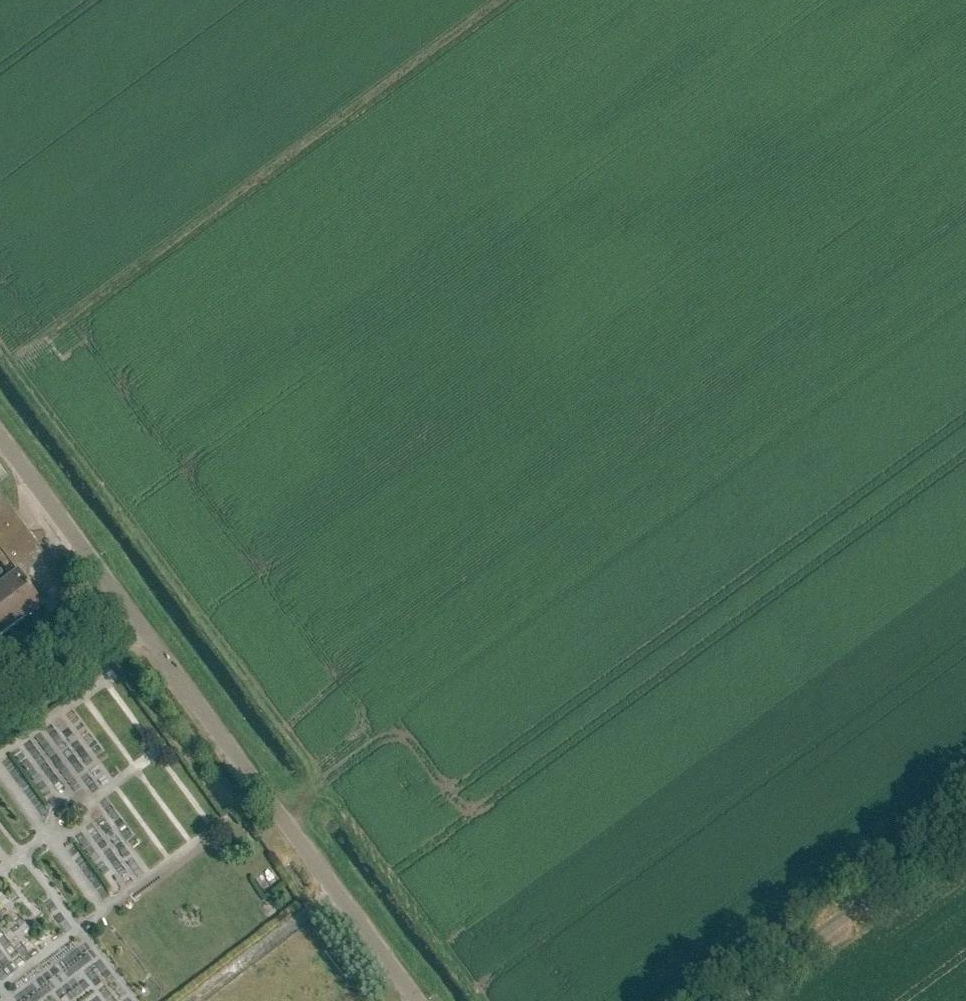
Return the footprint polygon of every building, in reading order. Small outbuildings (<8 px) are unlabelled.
[(42,607),(48,615),(75,596),(0,495),(0,564),(11,579),(0,587),(0,639),(42,607)] [(126,989),(119,989),(120,982),(89,947),(75,946),(75,953),(60,965),(60,974),(67,982),(66,997),(57,986),(56,1000),(137,1000),(126,989)] [(45,989),(28,988),(28,1000),(44,1000),(45,989)]
